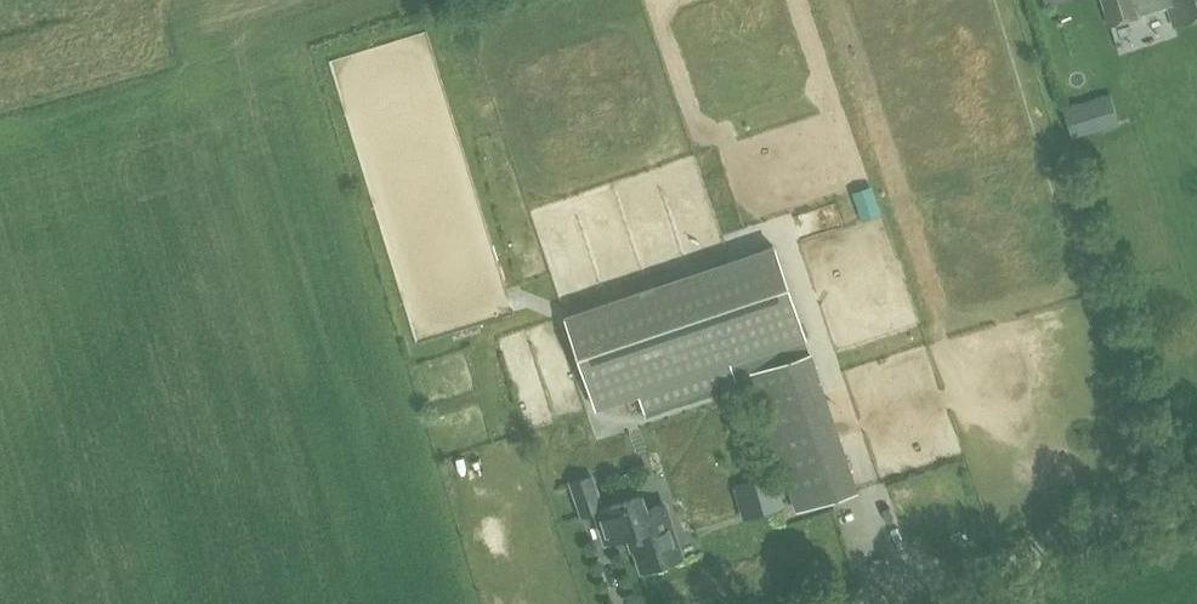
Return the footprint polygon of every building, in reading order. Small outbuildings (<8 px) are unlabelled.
[(1109,25),(1168,6),(1174,24),(1196,17),(1196,0),(1101,0),(1109,25)] [(1063,107),(1072,137),(1119,123),(1110,93),(1063,107)] [(746,357),(795,509),(856,492),(807,351),(803,337),(772,245),(564,316),(596,407),(637,393),(644,412),(735,380),(730,362),(746,357)] [(872,437),(859,441),(870,477),(883,473),(872,437)] [(751,517),(792,506),(782,473),(742,484),(751,517)] [(592,476),(571,483),(582,515),(596,510),(606,540),(627,534),(628,538),(632,537),(642,568),(681,556),(664,503),(645,509),(641,495),(603,508),(592,476)]
